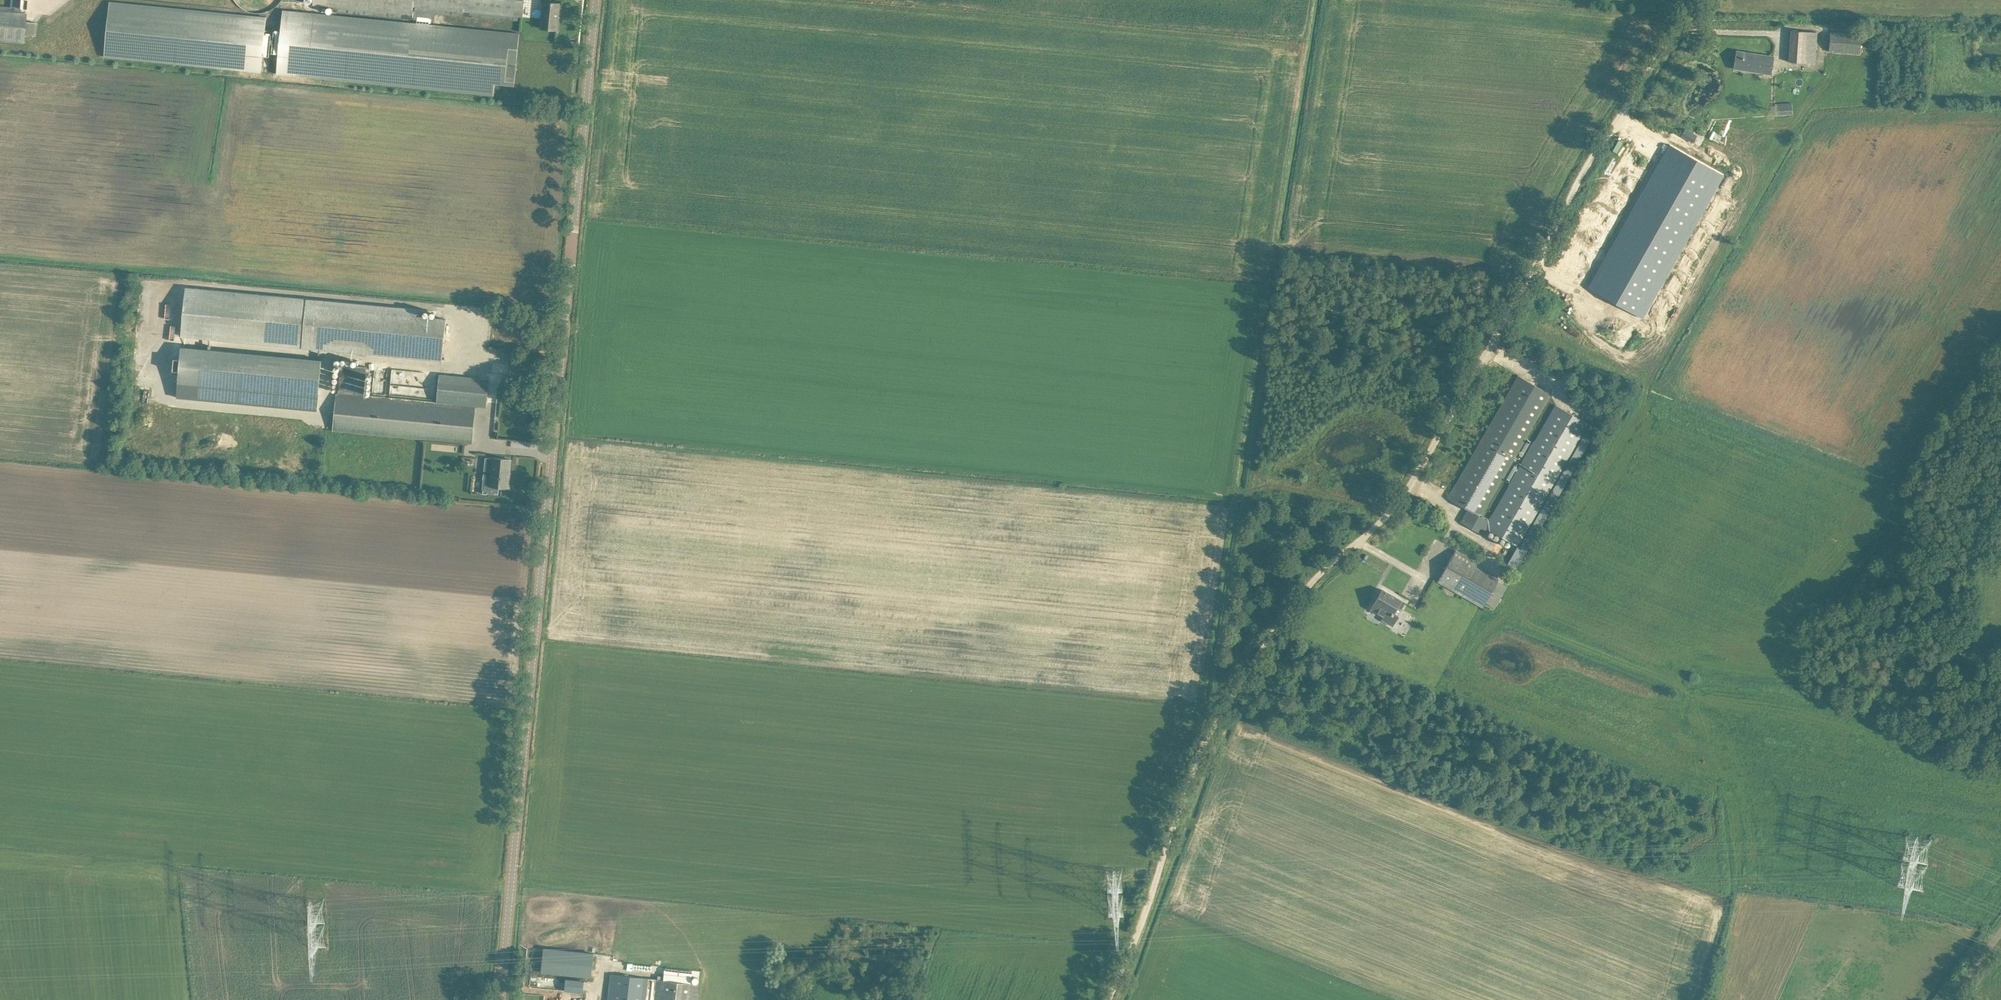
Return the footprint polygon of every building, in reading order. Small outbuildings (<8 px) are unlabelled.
[(10,6),(0,5),(0,40),(24,42),(24,34),(35,35),(36,21),(26,20),(26,13),(20,12),(21,8),(25,9),(26,0),(11,0),(10,6)] [(235,1),(236,2),(238,4),(239,5),(240,6),(242,7),(243,8),(245,9),(246,10),(248,10),(250,11),(252,12),(254,12),(256,12),(259,12),(261,12),(263,11),(265,11),(267,10),(269,9),(271,9),(272,8),(274,7),(276,5),(278,3),(279,2),(280,0),(234,0),(235,1)] [(519,33),(429,24),(430,18),(434,19),(435,13),(513,21),(513,16),(522,17),(524,0),(313,0),(312,4),(327,6),(334,6),(333,11),(417,20),(417,23),(283,10),(281,32),(276,31),(274,53),(279,53),(277,74),(493,95),(495,83),(514,85),(519,33)] [(541,17),(544,0),(534,0),(531,15),(541,17)] [(267,56),(269,34),(264,34),(266,17),(109,2),(104,57),(261,72),(262,55),(267,56)] [(541,28),(557,30),(559,3),(543,2),(541,28)] [(1789,62),(1815,63),(1817,32),(1791,30),(1789,62)] [(1829,51),(1860,53),(1861,34),(1830,32),(1829,51)] [(1736,51),(1734,65),(1750,68),(1749,71),(1770,74),(1773,57),(1736,51)] [(1775,102),(1776,114),(1792,113),(1791,101),(1775,102)] [(1680,135),(1693,142),(1697,134),(1684,127),(1680,135)] [(1664,153),(1654,148),(1580,279),(1633,309),(1707,178),(1716,183),(1723,171),(1671,141),(1664,153)] [(416,316),(417,309),(187,287),(182,336),(442,360),(446,319),(416,316)] [(178,382),(177,397),(317,410),(318,396),(322,360),(181,347),(178,382)] [(474,405),(437,402),(364,394),(367,367),(341,365),(338,393),(336,393),(332,430),(470,443),(474,405)] [(486,407),(489,379),(439,374),(437,402),(474,405),(486,407)] [(1518,375),(1448,498),(1468,509),(1461,521),(1469,526),(1482,534),(1486,527),(1518,546),(1508,563),(1516,568),(1597,428),(1589,423),(1556,405),(1489,521),(1480,516),(1550,394),(1527,380),(1518,375)] [(511,472),(509,472),(511,459),(493,457),(491,476),(483,475),(483,479),(484,479),(483,493),(488,494),(488,493),(499,494),(499,489),(498,489),(498,486),(509,488),(511,472)] [(1462,591),(1460,594),(1483,606),(1498,579),(1476,566),(1478,562),(1455,549),(1438,581),(1443,584),(1444,581),(1462,591)] [(1394,613),(1401,600),(1382,589),(1371,608),(1384,616),(1382,619),(1392,625),(1398,615),(1394,613)] [(544,948),(542,971),(591,977),(593,953),(544,948)] [(699,983),(612,973),(609,999),(697,999),(699,983)] [(585,992),(587,979),(568,976),(566,989),(585,992)]
